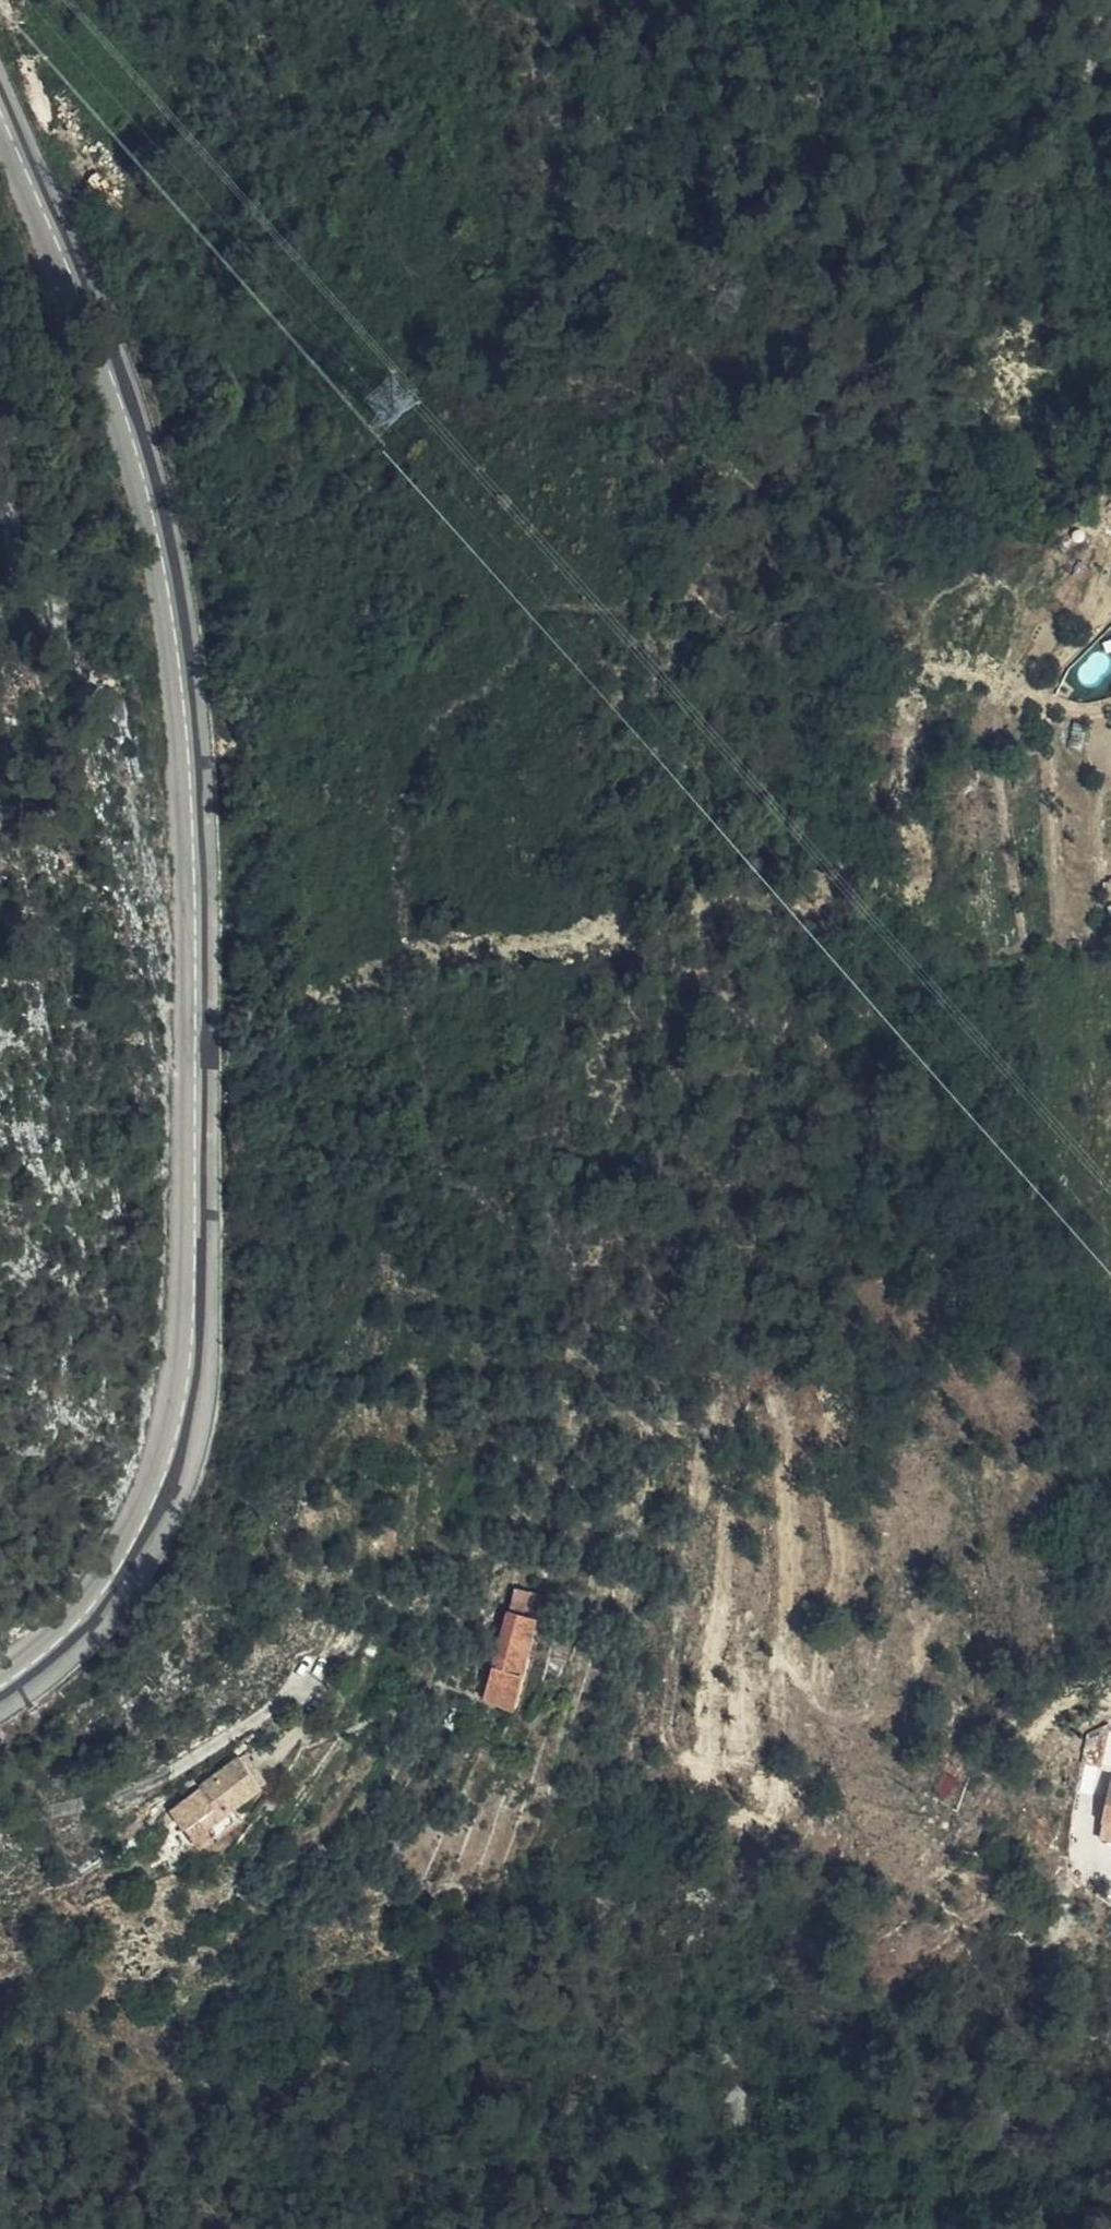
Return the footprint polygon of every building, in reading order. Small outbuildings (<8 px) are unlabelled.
[(512,1724),(543,1636),(528,1631),(537,1609),(510,1598),(472,1709),(512,1724)] [(528,1631),(543,1636),(551,1638),(559,1617),(537,1609),(528,1631)] [(165,1756),(189,1791),(204,1782),(210,1791),(239,1771),(232,1761),(260,1741),(236,1707),(165,1756)] [(204,1782),(189,1791),(196,1801),(210,1791),(204,1782)] [(1110,1845),(1110,1827),(1103,1826),(1098,1842),(1110,1845)]
